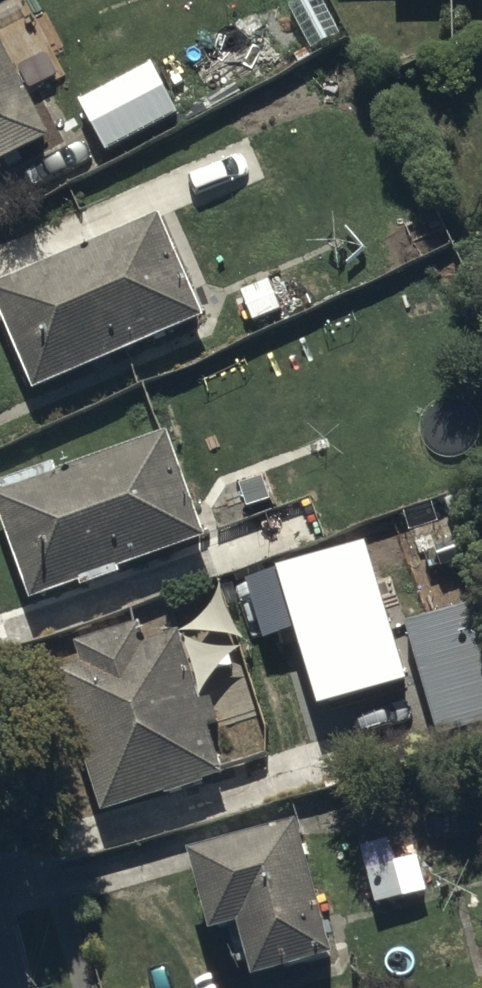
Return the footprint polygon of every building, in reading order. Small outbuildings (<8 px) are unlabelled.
[(53,136),(30,91),(43,85),(31,60),(19,66),(0,28),(0,162),(53,136)] [(184,114),(157,63),(81,102),(108,153),(184,114)] [(0,284),(0,313),(34,392),(206,319),(163,216),(0,284)] [(0,492),(0,512),(33,601),(84,582),(86,586),(123,573),(121,567),(206,536),(168,431),(0,492)] [(363,538),(243,573),(262,637),(293,628),(315,703),(404,677),(363,538)] [(408,620),(443,737),(481,726),(481,598),(408,620)] [(88,663),(61,672),(107,810),(227,771),(211,723),(225,719),(218,697),(203,702),(180,632),(150,642),(143,620),(80,641),(88,663)] [(344,953),(309,819),(199,847),(221,930),(248,923),(253,942),(238,946),(243,965),(256,962),(259,975),(344,953)]
